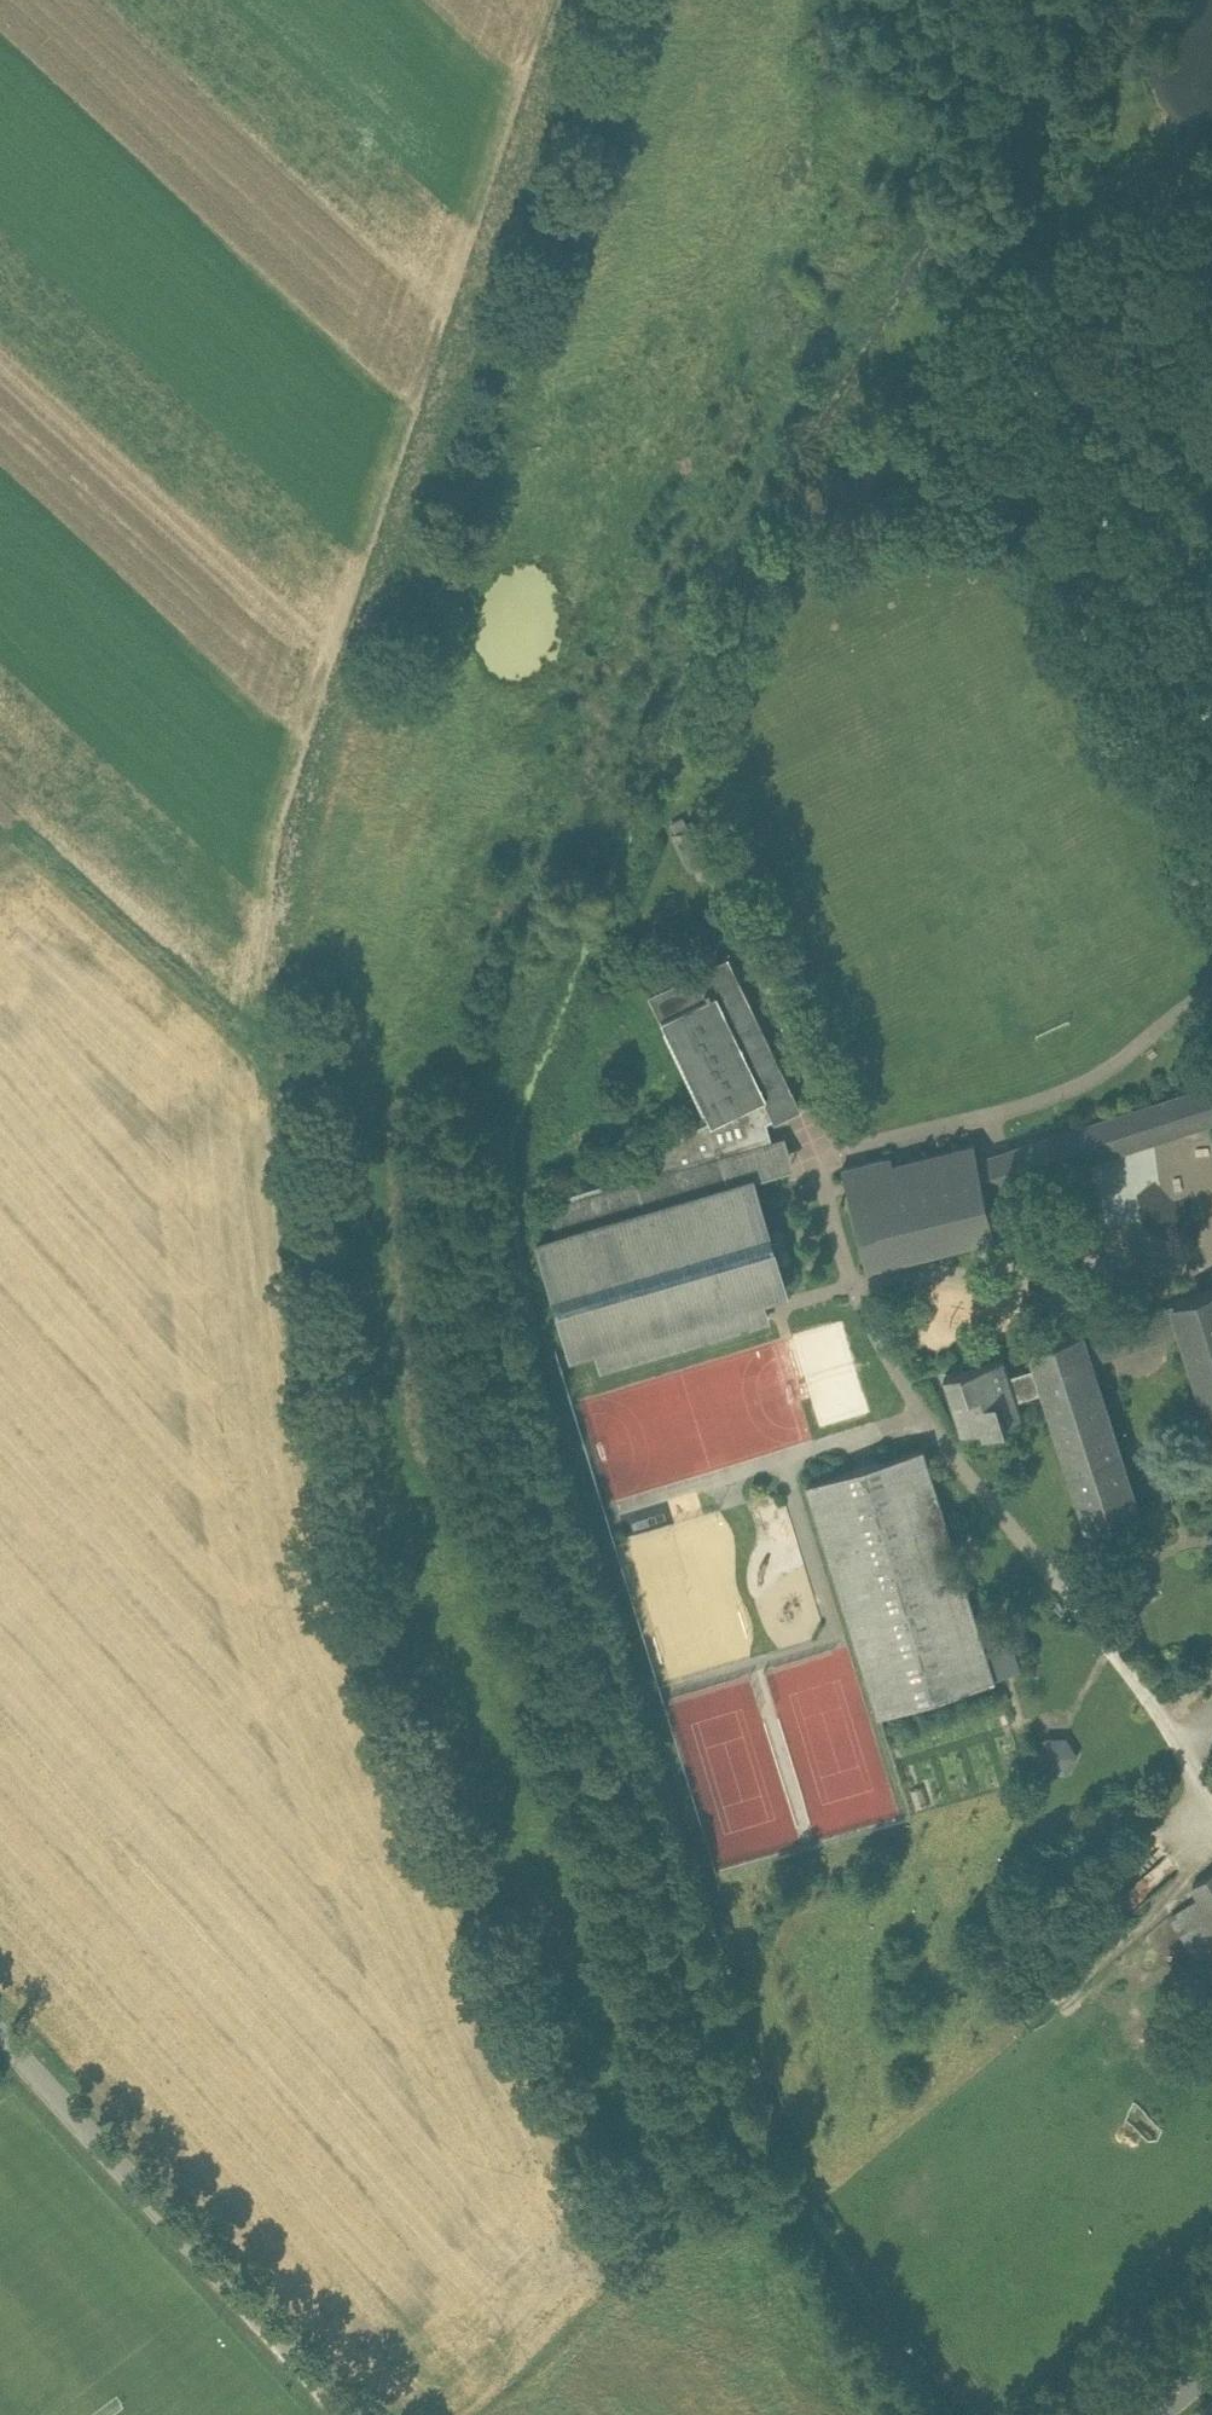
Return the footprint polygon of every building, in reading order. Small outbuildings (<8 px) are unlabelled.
[(699,822),(691,826),(688,821),(686,823),(682,816),(671,821),(677,833),(676,834),(691,866),(716,855),(699,822)] [(979,1159),(987,1192),(1003,1187),(1004,1189),(1019,1184),(1018,1182),(1211,1120),(1211,1084),(979,1159)] [(701,1122),(647,1147),(653,1166),(570,1190),(572,1198),(552,1205),(559,1231),(537,1238),(569,1347),(603,1337),(610,1363),(756,1319),(749,1294),(782,1284),(750,1175),(783,1165),(775,1140),(771,1141),(765,1119),(772,1116),(763,1097),(765,1096),(763,1093),(701,1122)] [(997,1231),(987,1192),(979,1159),(975,1143),(891,1163),(889,1156),(841,1167),(864,1263),(887,1257),(994,1231),(997,1231)] [(1175,1301),(1176,1304),(1084,1333),(1083,1330),(1033,1346),(1038,1361),(1046,1385),(1091,1526),(1140,1510),(1092,1358),(1184,1329),(1211,1418),(1211,1289),(1175,1301)] [(1005,1353),(988,1358),(986,1353),(963,1360),(965,1367),(945,1373),(962,1428),(982,1421),(983,1423),(1023,1410),(1018,1394),(1046,1385),(1038,1361),(1011,1369),(1005,1353)] [(982,1631),(924,1445),(809,1481),(880,1712),(996,1676),(995,1675),(1020,1667),(1006,1623),(982,1631)] [(1067,1736),(1047,1736),(1038,1754),(1048,1770),(1068,1769),(1077,1752),(1067,1736)] [(1193,1883),(1200,1894),(1211,1912),(1211,1870),(1193,1883)] [(1200,1894),(1170,1914),(1211,1978),(1211,1912),(1200,1894)]
